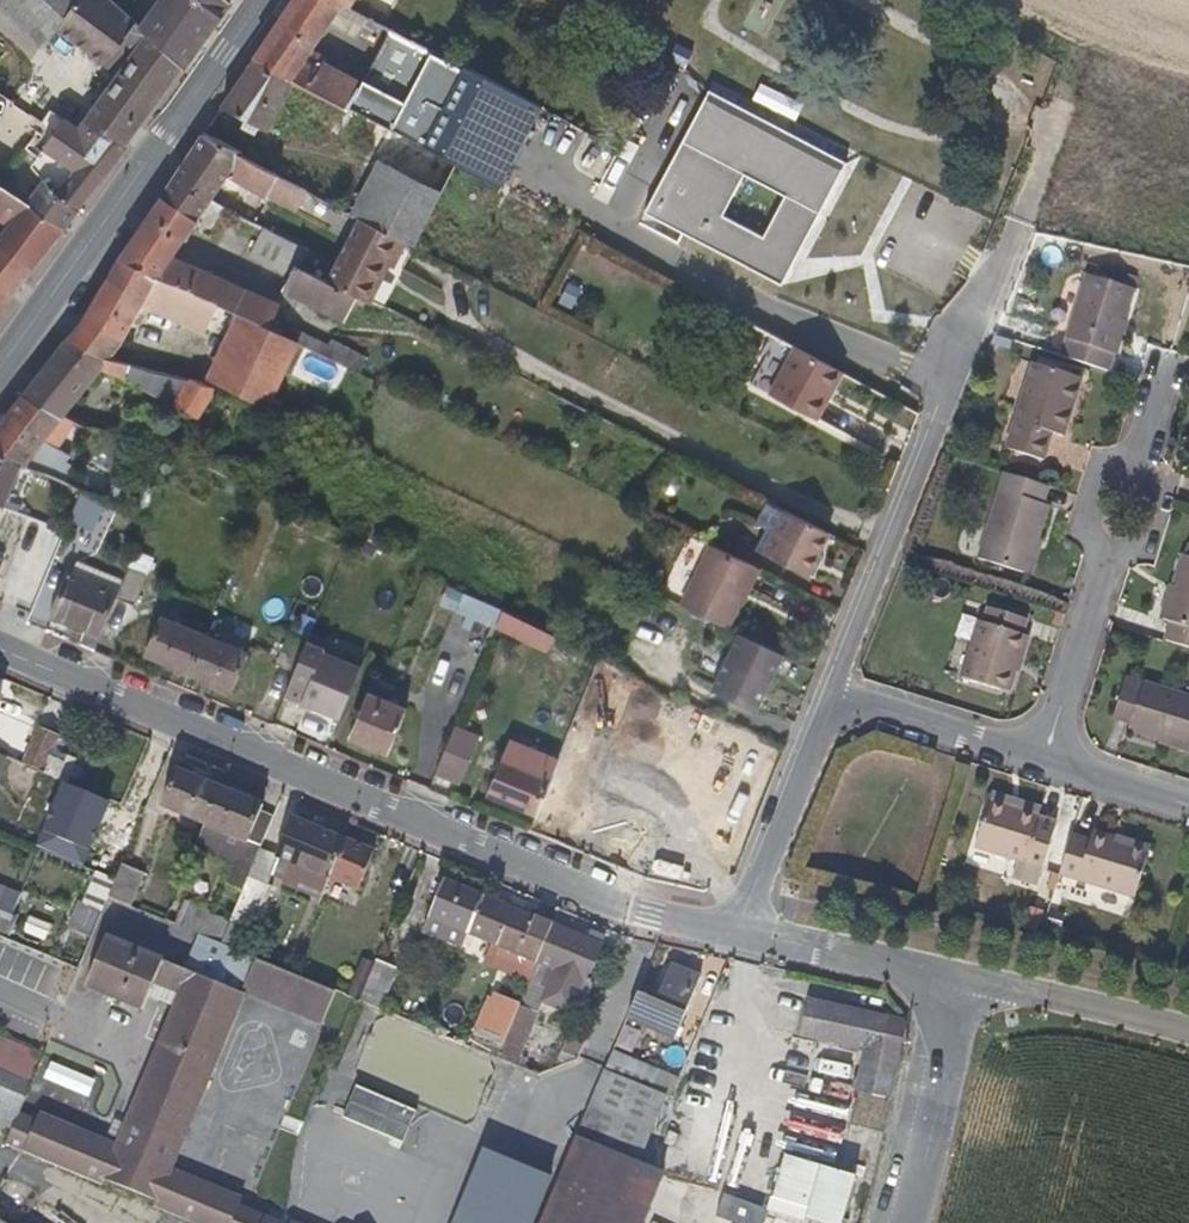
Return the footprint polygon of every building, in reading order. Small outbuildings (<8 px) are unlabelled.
[(125,150),(123,148),(182,67),(140,29),(141,27),(110,0),(8,0),(35,24),(29,31),(43,44),(55,29),(104,66),(109,60),(122,69),(78,130),(63,120),(31,167),(43,181),(32,197),(10,183),(14,177),(0,166),(0,186),(27,202),(65,230),(78,211),(125,150)] [(8,0),(0,0),(0,5),(29,31),(35,24),(8,0)] [(231,4),(226,0),(160,0),(141,27),(140,29),(182,67),(185,70),(231,4)] [(254,62),(293,82),(306,88),(346,109),(358,88),(360,84),(323,63),(320,68),(305,60),(328,25),(346,35),(356,18),(386,33),(389,28),(349,8),(334,0),(294,0),(254,62)] [(428,124),(460,64),(391,29),(360,89),(428,125),(428,124)] [(293,82),(254,62),(222,107),(245,120),(241,127),(253,134),(258,126),(268,132),(293,82)] [(496,188),(540,107),(460,64),(428,124),(428,125),(417,146),(456,166),(496,188)] [(346,109),(306,88),(293,111),(378,156),(390,132),(346,109)] [(358,88),(346,109),(390,132),(402,138),(412,144),(417,146),(428,125),(360,89),(358,88)] [(848,165),(712,92),(648,212),(784,284),(848,165)] [(576,229),(619,150),(540,107),(496,188),(576,229)] [(203,136),(162,197),(198,221),(211,201),(228,176),(240,183),(253,162),(203,136)] [(360,219),(383,174),(394,180),(412,144),(402,138),(389,165),(378,159),(349,214),(360,219)] [(383,174),(360,219),(406,243),(415,247),(456,166),(417,146),(412,144),(394,180),(383,174)] [(253,162),(240,183),(267,199),(268,197),(293,211),(307,192),(253,162)] [(65,230),(27,202),(0,186),(0,222),(11,228),(0,243),(0,309),(65,230)] [(162,197),(119,258),(156,279),(157,280),(177,288),(197,297),(217,306),(238,314),(270,330),(281,305),(173,257),(198,221),(162,197)] [(360,219),(328,283),(357,297),(367,303),(368,301),(386,265),(393,268),(406,243),(360,219)] [(308,250),(263,228),(248,257),(290,277),(283,290),(345,322),(357,297),(328,283),(299,268),(308,250)] [(83,320),(65,341),(108,359),(118,348),(136,315),(156,279),(119,258),(83,320)] [(1111,372),(1136,290),(1087,275),(1061,357),(1111,372)] [(159,324),(166,310),(177,288),(157,280),(156,279),(136,315),(159,324)] [(554,303),(570,310),(579,289),(563,282),(554,303)] [(177,288),(166,310),(187,319),(197,297),(177,288)] [(212,318),(217,306),(197,297),(187,319),(208,327),(212,318)] [(232,326),(238,314),(217,306),(212,318),(232,326)] [(270,410),(300,344),(294,341),(270,330),(238,314),(232,326),(207,380),(215,384),(270,410)] [(294,341),(300,344),(323,356),(329,345),(300,331),(294,341)] [(776,337),(751,384),(816,420),(842,372),(776,337)] [(366,357),(331,340),(329,345),(323,356),(358,373),(366,357)] [(65,341),(22,396),(64,416),(101,370),(125,379),(199,419),(214,387),(190,379),(189,381),(110,360),(108,359),(65,341)] [(1064,437),(1082,379),(1032,363),(1006,449),(1044,461),(1050,442),(1034,437),(1036,428),(1053,433),(1064,437)] [(904,379),(894,398),(905,404),(915,385),(904,379)] [(0,424),(0,455),(21,466),(26,468),(47,474),(68,484),(76,469),(66,463),(70,457),(56,449),(71,425),(61,419),(64,416),(22,396),(0,424)] [(129,414),(124,435),(160,443),(164,426),(165,422),(129,414)] [(189,441),(164,426),(160,443),(161,443),(177,452),(182,455),(189,441)] [(1050,442),(1053,433),(1036,428),(1034,437),(1050,442)] [(3,507),(21,466),(0,455),(0,506),(3,507)] [(1028,575),(1049,506),(1044,505),(1049,487),(1004,473),(977,559),(1028,575)] [(111,485),(104,500),(107,501),(116,505),(122,491),(111,485)] [(82,490),(71,519),(95,530),(107,501),(104,500),(82,490)] [(137,515),(141,500),(122,491),(116,505),(137,515)] [(141,500),(137,515),(149,520),(155,505),(141,500)] [(830,533),(785,511),(764,555),(809,577),(830,533)] [(711,545),(681,606),(729,629),(759,569),(711,545)] [(1185,556),(1182,555),(1163,620),(1170,622),(1165,641),(1188,648),(1188,557),(1185,556)] [(84,642),(97,647),(117,598),(124,581),(78,562),(73,573),(68,571),(50,615),(89,632),(84,642)] [(124,581),(117,598),(135,606),(147,576),(129,568),(124,581)] [(481,600),(448,584),(440,601),(475,616),(481,600)] [(496,628),(503,611),(481,600),(475,616),(472,623),(494,633),(496,628)] [(1010,693),(1027,637),(1023,635),(1027,620),(988,607),(983,623),(978,621),(960,678),(1010,693)] [(544,632),(503,611),(496,628),(537,648),(544,632)] [(161,617),(145,655),(189,673),(204,635),(161,617)] [(547,653),(555,637),(544,632),(537,648),(547,653)] [(784,656),(739,634),(712,691),(756,712),(784,656)] [(189,673),(233,692),(248,653),(204,635),(189,673)] [(277,665),(295,673),(299,663),(307,643),(288,635),(277,665)] [(295,673),(286,696),(341,719),(361,669),(322,652),(315,669),(299,663),(295,673)] [(1126,677),(1113,719),(1130,724),(1128,731),(1188,749),(1188,697),(1126,677)] [(368,694),(349,738),(388,755),(406,710),(368,694)] [(455,727),(435,775),(461,786),(481,737),(455,727)] [(37,730),(23,765),(43,773),(58,739),(37,730)] [(510,740),(487,796),(537,817),(553,777),(559,760),(510,740)] [(161,807),(205,825),(221,788),(177,770),(161,807)] [(553,777),(537,817),(578,833),(594,794),(553,777)] [(205,825),(195,850),(231,866),(224,883),(243,891),(260,849),(274,814),(261,809),(263,805),(221,788),(205,825)] [(1041,809),(991,794),(989,800),(1039,816),(1041,809)] [(1035,885),(1056,825),(1038,819),(1039,816),(989,800),(974,848),(1017,861),(1024,863),(1018,880),(1035,885)] [(320,899),(329,878),(345,840),(292,818),(276,856),(260,849),(243,891),(230,922),(246,929),(254,932),(272,887),(268,886),(272,877),(284,881),(283,884),(320,899)] [(1135,898),(1150,849),(1093,831),(1090,841),(1072,835),(1060,874),(1135,898)] [(345,840),(329,878),(358,890),(374,852),(345,840)] [(103,841),(91,870),(110,878),(122,850),(103,841)] [(1018,880),(1024,863),(1017,861),(1012,878),(1018,880)] [(116,881),(109,898),(131,907),(145,873),(123,864),(116,881)] [(183,900),(193,876),(185,873),(165,921),(173,924),(183,900)] [(444,881),(429,917),(467,934),(482,896),(444,881)] [(482,896),(467,934),(500,948),(537,964),(553,925),(482,896)] [(77,899),(64,927),(87,938),(100,910),(77,899)] [(183,900),(173,924),(200,935),(221,944),(230,922),(210,914),(211,912),(183,900)] [(179,967),(193,934),(119,904),(105,936),(179,967)] [(467,934),(429,917),(423,931),(461,947),(467,934)] [(237,951),(246,929),(230,922),(221,944),(237,951)] [(505,1040),(497,1058),(525,1070),(529,1059),(521,1055),(542,1002),(571,1014),(583,983),(589,985),(604,946),(553,925),(537,964),(531,976),(517,1011),(505,1040)] [(6,1144),(102,1185),(104,1180),(157,1202),(155,1207),(192,1222),(281,1222),(239,1206),(243,1199),(171,1169),(243,993),(244,991),(257,959),(237,951),(221,944),(200,935),(186,971),(106,938),(87,985),(140,1009),(146,995),(151,983),(181,995),(177,1007),(119,1147),(40,1113),(37,1120),(19,1113),(17,1118),(11,1131),(6,1144)] [(500,948),(495,961),(531,976),(537,964),(500,948)] [(320,1026),(336,992),(257,959),(244,991),(243,993),(320,1026)] [(377,960),(359,1001),(380,1010),(397,969),(377,960)] [(638,993),(627,1020),(675,1041),(701,977),(671,965),(656,1001),(638,993)] [(181,995),(151,983),(146,995),(177,1007),(181,995)] [(505,1040),(517,1011),(492,1001),(480,1030),(505,1040)] [(808,1001),(800,1036),(863,1050),(855,1088),(892,1099),(907,1025),(906,1022),(808,1001)] [(480,1030),(473,1048),(497,1058),(505,1040),(480,1030)] [(29,1084),(31,1085),(45,1052),(0,1034),(0,1072),(29,1084)] [(570,1034),(562,1053),(578,1059),(586,1040),(570,1034)] [(613,1052),(605,1071),(650,1089),(658,1072),(613,1052)] [(557,1068),(578,1060),(562,1053),(557,1068)] [(637,1164),(665,1096),(650,1089),(605,1071),(576,1139),(637,1164)] [(11,1131),(17,1118),(16,1117),(29,1084),(0,1072),(0,1126),(11,1131)] [(403,1143),(416,1112),(357,1087),(344,1118),(403,1143)] [(662,1175),(637,1164),(576,1139),(560,1178),(541,1222),(642,1222),(662,1175)] [(560,1178),(487,1148),(456,1222),(541,1222),(560,1178)] [(811,1222),(838,1222),(850,1178),(776,1157),(762,1209),(811,1222)]
